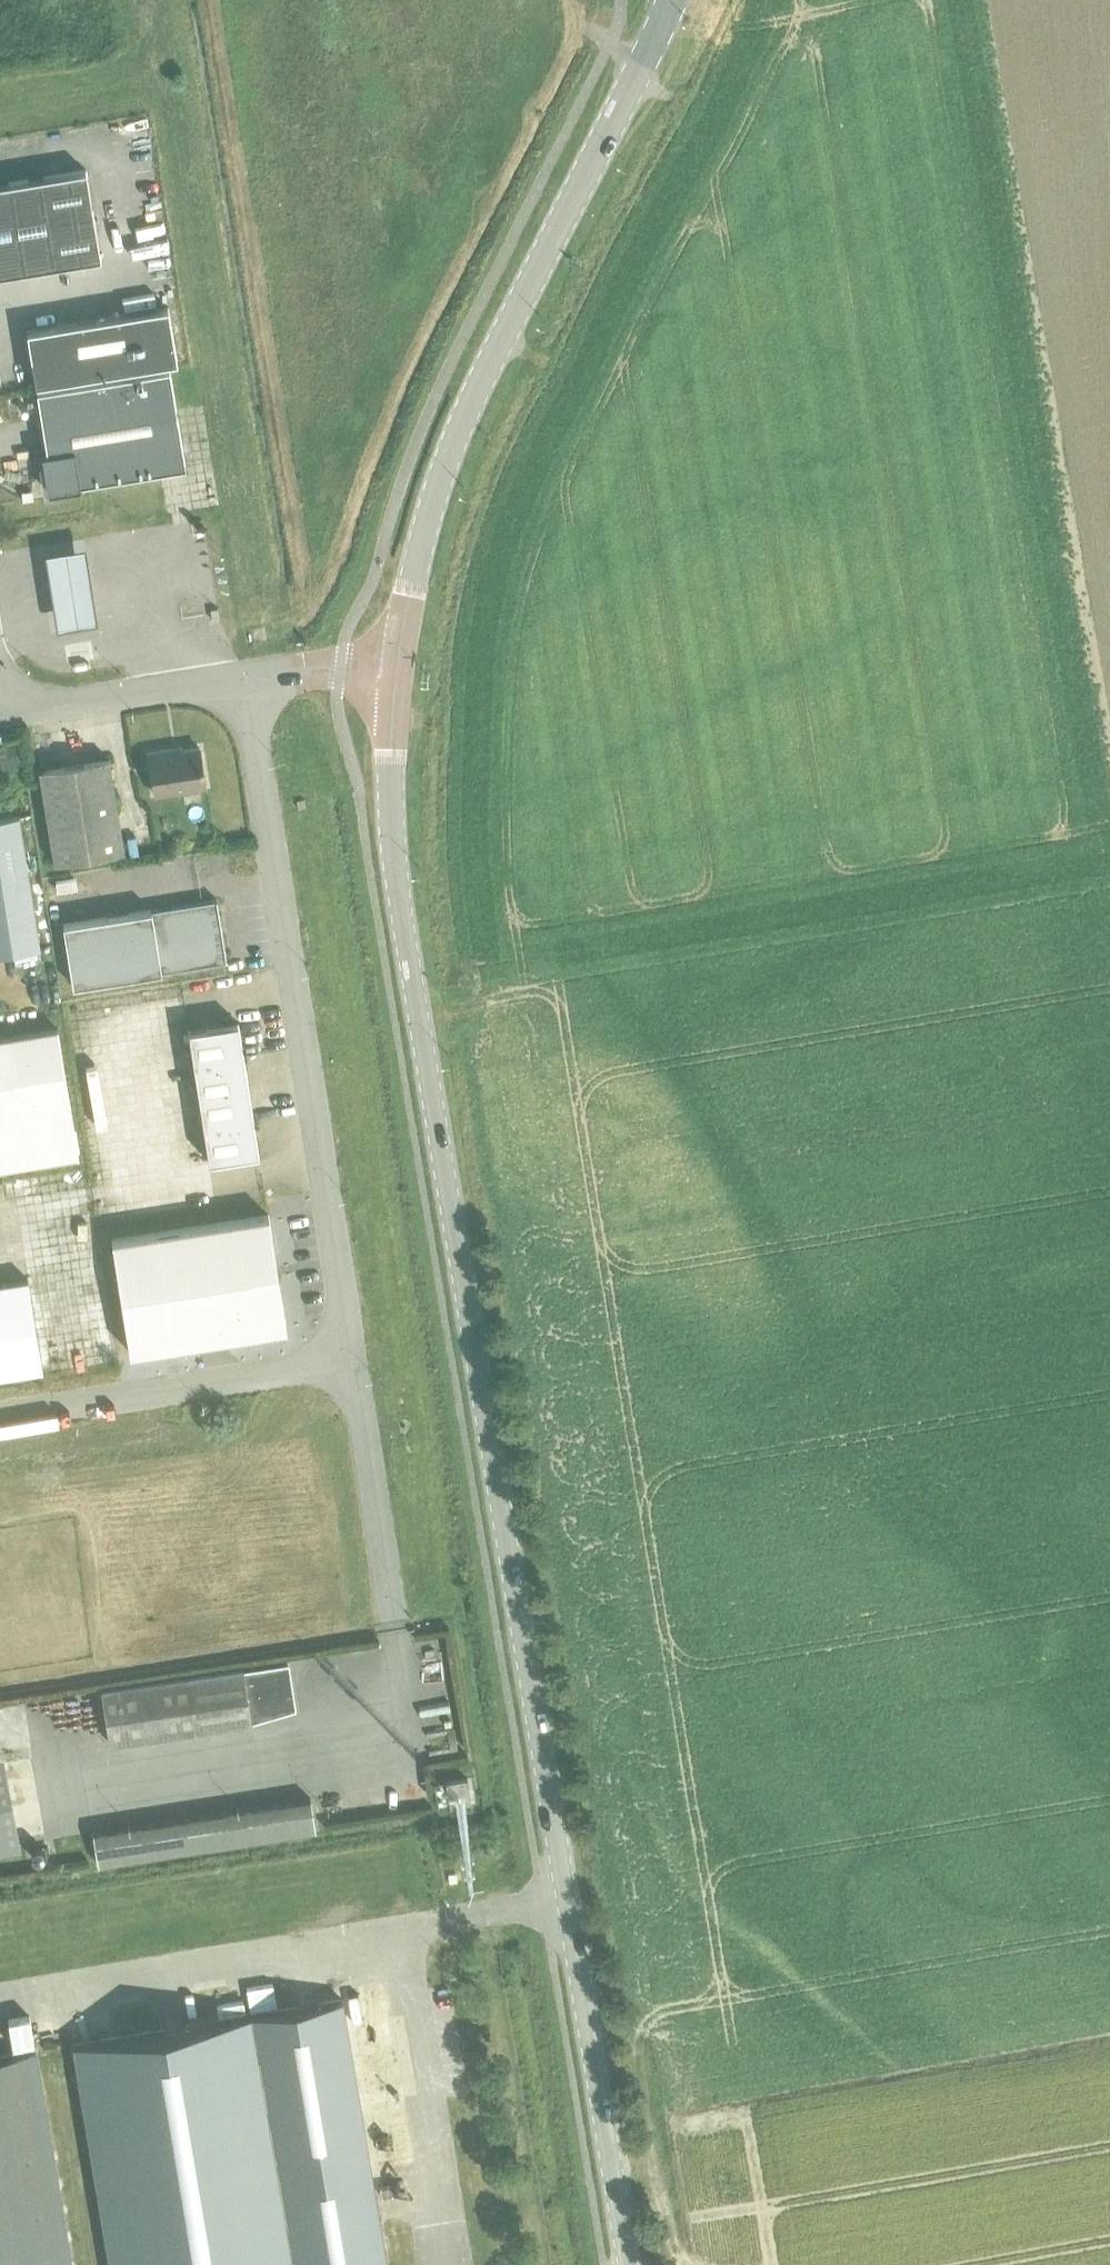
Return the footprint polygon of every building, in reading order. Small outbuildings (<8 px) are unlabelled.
[(102,258),(87,169),(0,184),(0,275),(102,258)] [(169,307),(27,331),(36,384),(177,361),(169,307)] [(81,486),(80,484),(186,466),(170,369),(37,391),(48,452),(42,453),(48,492),(81,486)] [(87,547),(47,553),(59,628),(99,621),(87,547)] [(211,609),(213,619),(220,618),(219,608),(211,609)] [(0,750),(0,760),(3,771),(20,766),(15,746),(0,750)] [(149,752),(156,793),(207,785),(200,747),(174,752),(173,748),(149,752)] [(40,770),(55,862),(125,851),(110,759),(40,770)] [(20,815),(0,818),(0,954),(41,948),(20,815)] [(217,899),(64,924),(74,985),(229,960),(228,958),(227,959),(217,899)] [(194,1063),(244,1055),(243,1043),(242,1043),(239,1022),(209,1026),(189,1029),(194,1063)] [(79,1156),(59,1028),(0,1037),(0,1161),(1,1168),(79,1156)] [(255,1119),(244,1055),(194,1063),(204,1127),(255,1119)] [(255,1119),(204,1127),(209,1161),(229,1158),(229,1157),(259,1152),(256,1131),(255,1119)] [(269,1215),(142,1235),(113,1239),(131,1352),(287,1327),(269,1215)] [(29,1279),(0,1284),(0,1375),(43,1368),(29,1279)] [(103,1690),(111,1744),(253,1722),(252,1715),(295,1708),(289,1664),(245,1671),(244,1669),(103,1690)] [(0,1756),(0,1851),(22,1846),(4,1755),(0,1756)] [(316,1799),(142,1828),(97,1835),(102,1866),(321,1830),(316,1799)] [(291,2259),(292,2264),(387,2264),(369,2156),(399,2151),(373,1996),(341,2002),(341,2001),(75,2045),(112,2264),(253,2264),(291,2259)] [(35,2052),(0,2058),(0,2264),(71,2264),(35,2052)]
